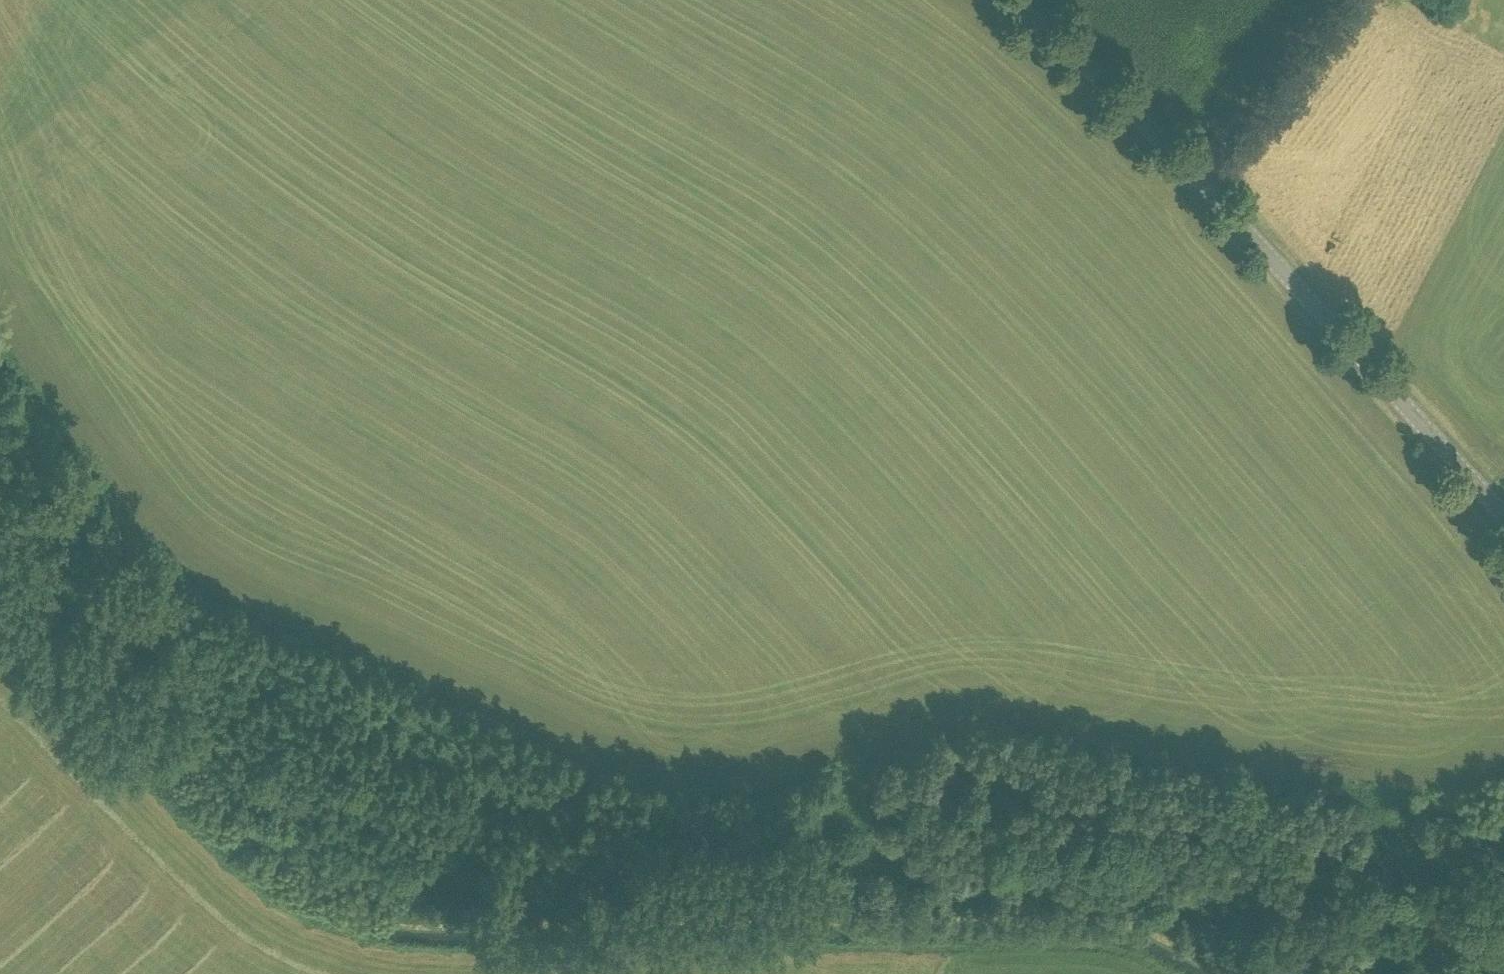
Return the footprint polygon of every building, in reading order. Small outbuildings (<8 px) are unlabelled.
[(1197,145),(1202,141),(1197,136),(1192,141),(1197,145)]
